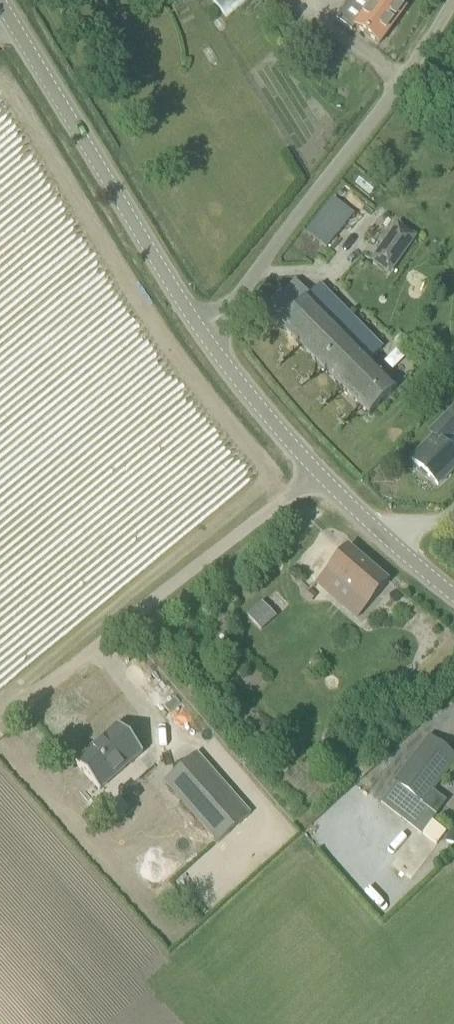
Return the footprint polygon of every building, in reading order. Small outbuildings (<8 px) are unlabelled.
[(355,27),(380,45),(406,9),(394,0),(350,0),(335,21),(351,33),(355,27)] [(346,208),(347,207),(345,205),(344,206),(335,199),(336,198),(307,233),(328,250),(355,215),(346,208)] [(400,260),(416,238),(399,226),(383,248),(400,260)] [(266,312),(369,417),(397,389),(370,362),(382,350),(320,287),(310,296),(296,282),(274,304),(266,312)] [(412,460),(438,487),(453,472),(453,409),(430,433),(435,437),(412,460)] [(348,548),(317,585),(331,597),(341,585),(368,608),(389,583),(348,548)] [(262,602),(248,616),(262,631),(276,618),(262,602)] [(118,727),(75,764),(99,791),(142,754),(118,727)] [(396,784),(422,804),(453,762),(453,757),(430,739),(396,784)] [(250,816),(197,755),(196,754),(164,782),(219,844),(250,816)] [(381,804),(422,836),(436,816),(422,804),(396,784),(381,804)]
